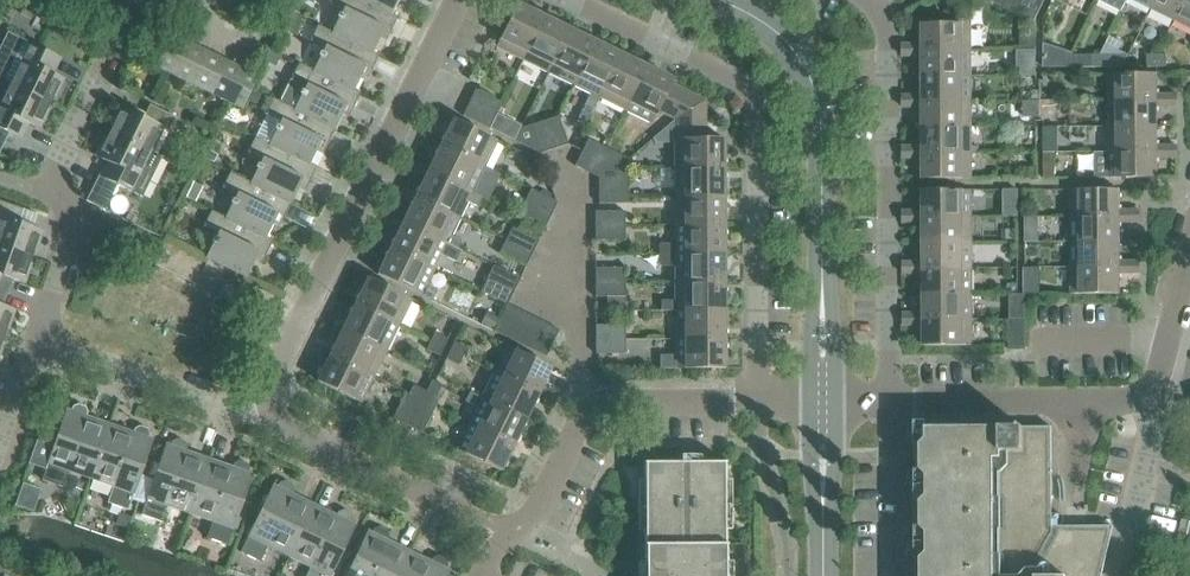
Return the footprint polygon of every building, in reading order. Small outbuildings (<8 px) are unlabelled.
[(391,14),(361,0),(330,0),(328,3),(343,10),(332,32),(372,52),(384,30),(390,33),(398,17),(391,14)] [(391,14),(398,0),(361,0),(391,14)] [(996,3),(1008,10),(1013,0),(997,0),(996,3)] [(1008,10),(1021,16),(1029,0),(1013,0),(1008,10)] [(1021,16),(1034,22),(1045,0),(1029,0),(1021,16)] [(1099,0),(1122,12),(1127,0),(1099,0)] [(1152,8),(1156,0),(1135,0),(1152,8)] [(1175,19),(1185,0),(1156,0),(1152,8),(1175,19)] [(1175,19),(1189,27),(1189,0),(1185,0),(1175,19)] [(523,60),(544,17),(517,4),(496,47),(523,60)] [(34,11),(23,5),(18,15),(30,21),(34,11)] [(941,14),(941,24),(923,24),(923,44),(923,50),(971,50),(971,24),(971,7),(957,7),(941,14)] [(288,14),(281,28),(293,33),(299,19),(288,14)] [(523,60),(548,72),(569,29),(544,17),(523,60)] [(379,56),(317,26),(310,41),(324,48),(312,71),(353,91),(365,68),(371,71),(379,56)] [(548,72),(574,85),(595,42),(569,29),(548,72)] [(156,71),(242,110),(248,99),(252,90),(257,78),(171,38),(156,71)] [(1036,38),(1021,39),(1021,50),(1036,49),(1036,38)] [(620,54),(595,42),(574,85),(590,93),(585,104),(594,108),(599,97),(620,54)] [(913,44),(902,45),(903,56),(913,56),(913,44)] [(923,50),(923,44),(913,44),(913,56),(923,56),(923,76),(971,76),(971,50),(923,50)] [(50,103),(56,92),(58,93),(65,79),(52,73),(58,60),(48,55),(29,46),(22,60),(18,67),(0,58),(0,79),(50,103)] [(275,66),(280,56),(270,51),(265,61),(275,66)] [(599,97),(625,110),(646,67),(620,54),(599,97)] [(1068,63),(1044,55),(1044,68),(1065,68),(1068,63)] [(1100,67),(1100,55),(1072,55),(1068,63),(1065,68),(1100,67)] [(1129,55),(1100,55),(1100,67),(1122,67),(1129,55)] [(1148,67),(1158,67),(1157,55),(1148,55),(1148,67)] [(1157,55),(1158,67),(1167,67),(1167,55),(1157,55)] [(298,64),(280,102),(280,103),(334,130),(346,106),(353,109),(360,95),(353,91),(312,71),(298,64)] [(1025,75),(1036,75),(1036,65),(1025,65),(1025,75)] [(657,111),(675,119),(704,101),(704,100),(670,84),(672,80),(646,67),(625,110),(651,123),(657,111)] [(1109,75),(1109,101),(1157,101),(1157,107),(1167,107),(1167,95),(1157,95),(1157,74),(1109,75)] [(971,76),(923,76),(923,96),(923,101),(971,101),(971,76)] [(10,130),(21,136),(27,123),(40,129),(47,116),(44,115),(50,103),(0,79),(0,151),(10,130)] [(252,90),(248,99),(257,103),(261,94),(252,90)] [(475,90),(469,103),(496,116),(502,103),(475,90)] [(1167,95),(1167,107),(1178,106),(1178,95),(1167,95)] [(913,96),(903,96),(903,107),(913,107),(913,96)] [(923,101),(923,96),(913,96),(913,107),(923,107),(923,127),(971,127),(971,101),(923,101)] [(334,130),(273,100),(266,115),(280,121),(269,145),(310,165),(321,141),(327,145),(334,130)] [(675,119),(675,169),(724,168),(723,139),(705,139),(705,101),(704,101),(675,119)] [(1038,101),(1031,101),(1024,101),(1024,117),(1039,116),(1039,101),(1038,101)] [(1157,101),(1109,101),(1109,127),(1157,126),(1157,107),(1157,101)] [(462,116),(489,129),(496,116),(469,103),(462,116)] [(115,121),(110,132),(151,152),(163,128),(169,132),(176,118),(150,105),(143,118),(119,106),(113,119),(115,121)] [(554,149),(567,145),(558,117),(545,121),(554,149)] [(440,146),(484,167),(497,141),(453,119),(440,146)] [(554,149),(545,121),(531,125),(521,129),(515,141),(540,154),(554,149)] [(1109,127),(1109,152),(1158,152),(1158,158),(1168,158),(1167,146),(1158,146),(1157,126),(1109,127)] [(971,127),(923,127),(923,147),(923,153),(971,152),(971,145),(971,127)] [(162,157),(151,152),(110,132),(104,144),(102,143),(95,156),(109,163),(102,177),(142,197),(162,157)] [(269,145),(255,138),(247,153),(261,160),(250,183),(291,203),(302,180),(309,183),(316,168),(310,165),(269,145)] [(588,139),(575,166),(588,173),(601,146),(588,139)] [(1058,142),(1044,142),(1044,152),(1054,152),(1056,152),(1058,152),(1058,142)] [(428,172),(471,193),(484,167),(440,146),(428,172)] [(601,146),(588,173),(598,178),(628,159),(601,146)] [(1178,146),(1167,146),(1168,158),(1178,158),(1178,146)] [(913,147),(903,147),(903,159),(913,158),(913,147)] [(923,153),(923,147),(913,147),(913,158),(923,158),(923,179),(971,179),(971,152),(923,153)] [(213,163),(217,155),(207,150),(203,157),(213,163)] [(1158,152),(1109,152),(1096,152),(1096,179),(1109,179),(1158,178),(1158,158),(1158,152)] [(628,159),(598,178),(598,189),(628,189),(628,159)] [(675,169),(675,197),(724,197),(724,168),(675,169)] [(1026,179),(1036,179),(1036,168),(1026,168),(1026,179)] [(236,195),(225,218),(267,238),(277,215),(284,219),(291,203),(250,183),(230,172),(222,188),(236,195)] [(459,218),(467,202),(477,207),(481,198),(471,193),(428,172),(415,197),(459,218)] [(103,177),(90,203),(105,210),(117,184),(103,177)] [(192,181),(185,196),(194,200),(201,185),(192,181)] [(555,201),(530,189),(524,202),(551,215),(557,202),(555,201)] [(598,204),(628,204),(628,189),(598,189),(598,204)] [(923,191),(923,211),(923,217),(972,216),(972,190),(923,191)] [(1071,190),(1072,217),(1120,216),(1120,222),(1130,222),(1130,210),(1120,210),(1120,190),(1071,190)] [(459,218),(415,197),(403,223),(446,244),(457,249),(462,241),(451,235),(459,218)] [(675,197),(675,225),(724,225),(724,197),(675,197)] [(0,201),(0,245),(32,257),(36,244),(39,245),(44,231),(18,222),(23,209),(0,201)] [(518,215),(545,228),(551,215),(524,202),(518,215)] [(1017,207),(1003,207),(1003,216),(1017,216),(1017,207)] [(1130,222),(1140,222),(1140,210),(1130,210),(1130,222)] [(267,238),(211,211),(203,227),(218,233),(206,258),(247,278),(259,254),(265,257),(273,241),(267,238)] [(595,226),(624,226),(624,211),(595,212),(595,226)] [(903,223),(913,223),(913,211),(903,211),(903,223)] [(923,242),(972,242),(972,216),(923,217),(923,211),(913,211),(913,223),(923,223),(923,242)] [(1120,216),(1072,217),(1072,242),(1120,242),(1120,222),(1120,216)] [(434,269),(441,254),(456,260),(460,251),(457,249),(446,244),(403,223),(390,248),(434,269)] [(724,254),(724,225),(675,225),(676,243),(661,243),(661,254),(724,254)] [(595,226),(595,240),(625,240),(624,226),(595,226)] [(512,228),(505,241),(532,254),(539,241),(512,228)] [(1038,229),(1025,229),(1025,241),(1038,241),(1038,229)] [(1004,242),(1015,242),(1015,233),(1004,232),(1004,242)] [(499,254),(526,267),(532,254),(505,241),(499,254)] [(924,268),(972,268),(972,242),(923,242),(924,262),(924,268)] [(1072,242),(1072,268),(1120,267),(1120,273),(1130,273),(1130,262),(1120,262),(1120,242),(1072,242)] [(9,283),(11,279),(25,284),(30,270),(27,269),(32,257),(0,245),(0,282),(9,283)] [(436,290),(426,285),(434,269),(390,248),(377,275),(431,301),(436,290)] [(676,282),(724,282),(724,254),(661,254),(660,267),(676,267),(676,282)] [(903,262),(903,274),(914,274),(914,262),(903,262)] [(924,262),(914,262),(914,274),(924,274),(924,294),(972,293),(972,268),(924,268),(924,262)] [(1130,273),(1141,273),(1140,262),(1130,262),(1130,273)] [(487,279),(514,292),(520,279),(493,266),(487,279)] [(1072,268),(1072,294),(1120,294),(1120,273),(1120,267),(1072,268)] [(595,268),(595,283),(625,283),(625,268),(595,268)] [(411,299),(368,278),(355,304),(398,325),(411,299)] [(480,292),(507,305),(514,292),(487,279),(480,292)] [(724,311),(724,282),(676,282),(676,301),(662,301),(662,311),(676,311),(724,311)] [(1016,292),(1015,282),(1002,283),(1003,292),(1016,292)] [(595,283),(595,297),(625,297),(625,283),(595,283)] [(223,300),(233,305),(238,295),(228,290),(223,300)] [(924,294),(924,314),(924,319),(972,319),(972,293),(924,294)] [(1017,294),(1010,294),(1010,306),(1026,306),(1026,294),(1017,294)] [(342,330),(386,351),(398,325),(355,304),(342,330)] [(4,336),(8,323),(11,324),(16,310),(0,305),(0,334),(4,336)] [(494,332),(507,338),(520,311),(507,305),(500,321),(494,332)] [(507,338),(520,344),(533,318),(520,311),(507,338)] [(676,311),(676,339),(724,339),(724,311),(676,311)] [(494,332),(500,321),(485,314),(479,325),(494,332)] [(903,314),(903,325),(914,325),(914,314),(903,314)] [(924,346),(972,346),(972,319),(924,319),(924,314),(914,314),(914,325),(924,325),(924,346)] [(520,344),(533,351),(546,324),(533,318),(520,344)] [(1026,350),(1026,319),(1010,319),(1010,350),(1026,350)] [(546,324),(533,351),(546,357),(559,330),(546,324)] [(595,325),(595,340),(625,340),(625,325),(595,325)] [(330,355),(373,376),(386,351),(342,330),(330,355)] [(430,341),(443,348),(448,339),(435,333),(430,341)] [(724,339),(676,339),(676,354),(659,354),(659,369),(724,369),(724,339)] [(595,340),(595,354),(625,354),(625,340),(595,340)] [(443,348),(430,341),(426,350),(439,356),(443,348)] [(447,349),(463,357),(467,348),(451,341),(447,349)] [(508,346),(495,373),(538,394),(551,368),(508,346)] [(458,365),(463,357),(447,349),(443,358),(458,365)] [(317,382),(360,403),(373,376),(330,355),(317,382)] [(495,373),(482,398),(526,420),(538,394),(495,373)] [(409,394),(422,400),(426,392),(413,386),(409,394)] [(426,392),(422,400),(435,407),(439,398),(426,392)] [(526,420),(482,398),(469,392),(465,401),(478,407),(470,424),(513,445),(526,420)] [(409,426),(422,400),(409,394),(396,420),(409,426)] [(435,407),(422,400),(409,426),(422,433),(435,407)] [(90,479),(110,424),(86,416),(88,412),(85,407),(77,404),(72,407),(71,410),(67,409),(54,446),(38,441),(32,459),(47,464),(42,480),(62,487),(68,471),(90,479)] [(110,424),(90,479),(113,487),(107,503),(128,510),(153,439),(148,438),(150,434),(147,429),(140,426),(134,429),(133,432),(110,424)] [(457,450),(500,471),(513,445),(470,424),(457,450)] [(921,575),(1102,575),(1113,526),(1052,527),(1052,427),(921,428),(921,575)] [(167,506),(190,514),(209,459),(186,451),(187,447),(185,442),(177,439),(172,442),(170,445),(166,444),(141,515),(162,522),(167,506)] [(209,459),(190,514),(212,522),(206,538),(227,545),(252,474),(248,473),(249,469),(247,464),(239,461),(234,463),(232,467),(209,459)] [(724,464),(726,464),(726,463),(642,463),(642,464),(644,464),(644,575),(724,575),(724,464)] [(267,547),(289,557),(314,505),(292,494),(294,490),(292,485),(285,481),(279,483),(277,487),(273,485),(240,553),(260,562),(267,547)] [(314,505),(289,557),(310,568),(306,575),(330,575),(355,525),(351,523),(353,519),(351,514),(344,510),(338,512),(337,516),(314,505)] [(131,517),(120,512),(116,523),(127,527),(131,517)] [(1189,538),(1189,521),(1182,520),(1179,535),(1189,538)] [(409,551),(387,540),(389,536),(387,531),(379,527),(374,529),(372,533),(368,531),(346,575),(397,575),(409,551)] [(397,575),(447,575),(450,571),(446,569),(448,565),(446,560),(438,556),(433,558),(431,562),(409,551),(397,575)]
